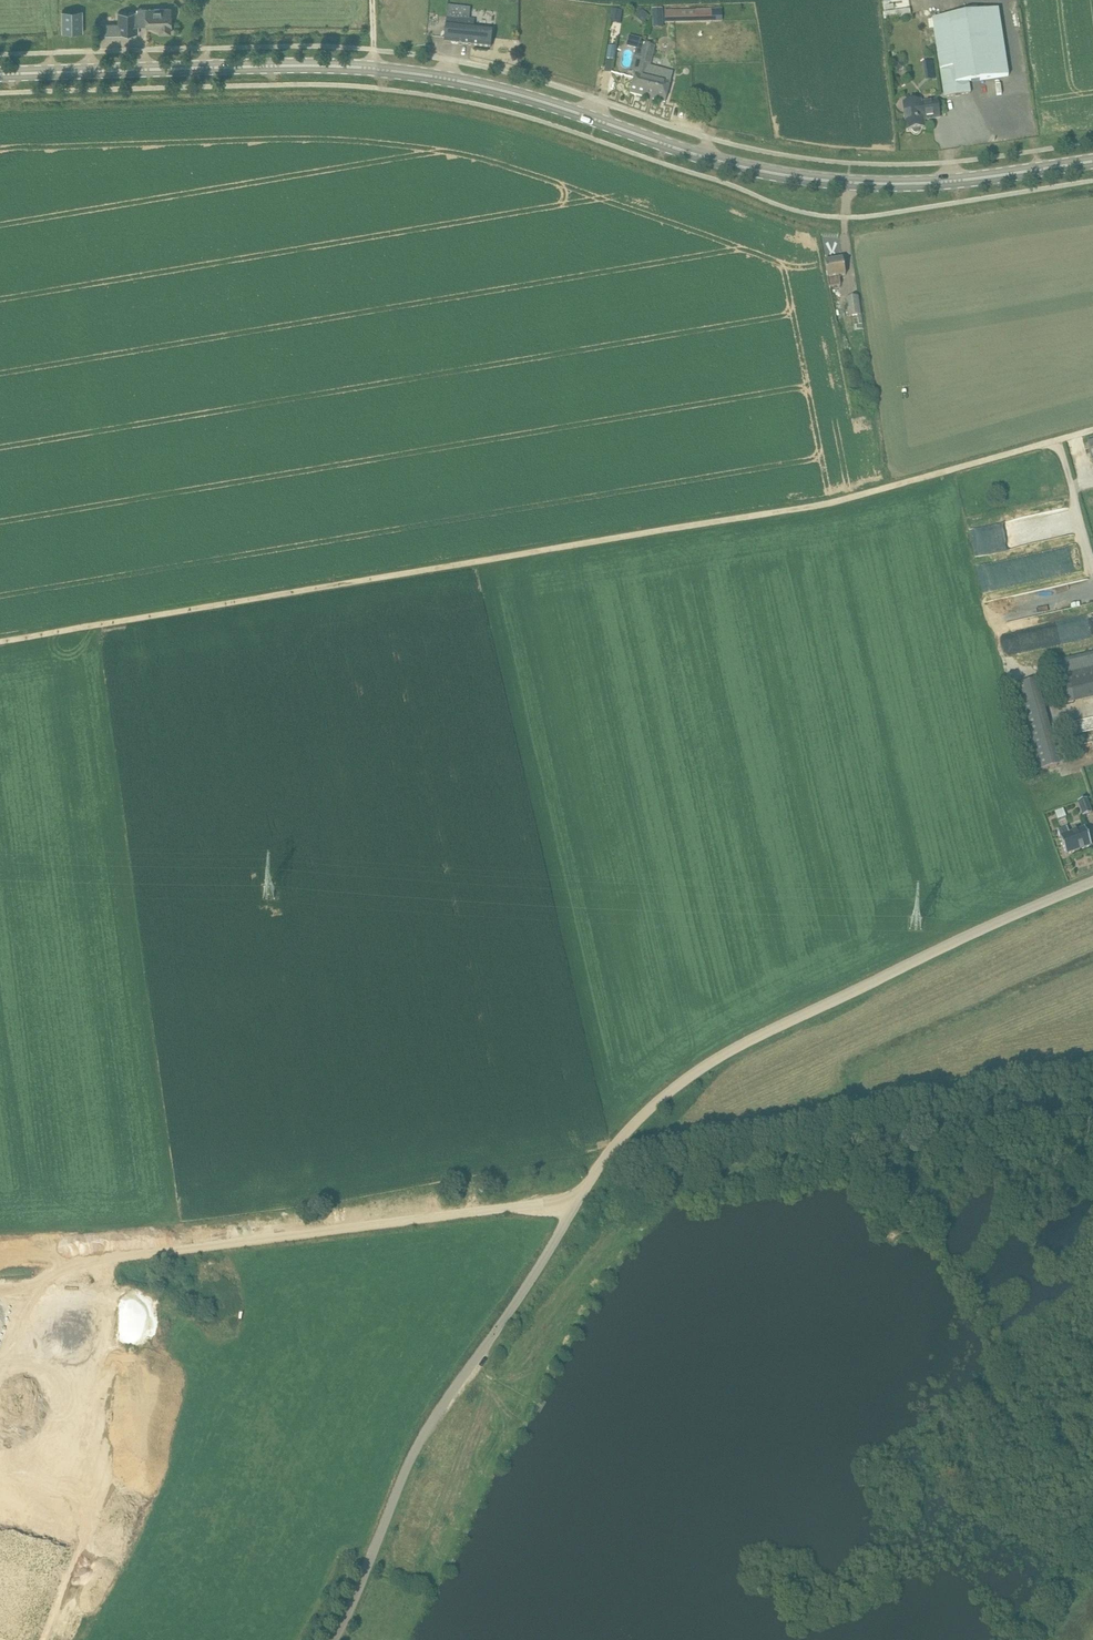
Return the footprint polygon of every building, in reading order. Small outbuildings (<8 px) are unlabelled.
[(883,16),(910,15),(910,0),(882,0),(883,16)] [(137,8),(137,12),(138,26),(147,26),(147,27),(160,26),(160,33),(171,33),(171,31),(171,8),(147,9),(147,8),(137,8)] [(663,8),(651,9),(652,20),(663,20),(663,8)] [(622,10),(613,9),(611,22),(620,23),(622,10)] [(696,10),(665,11),(665,19),(696,18),(712,17),(711,9),(696,10)] [(933,19),(944,97),(971,93),(969,82),(1009,76),(1007,65),(998,9),(933,19)] [(83,10),(62,11),(62,33),(84,33),(83,10)] [(642,10),(636,17),(643,23),(649,16),(642,10)] [(138,26),(137,12),(118,12),(118,26),(101,26),(102,35),(139,34),(138,26)] [(447,16),(444,42),(491,47),(493,29),(474,26),(475,19),(447,16)] [(630,36),(628,45),(639,48),(641,42),(642,39),(630,36)] [(639,49),(636,49),(634,56),(640,57),(631,92),(665,102),(671,80),(674,72),(650,65),(655,46),(641,42),(639,48),(639,49)] [(607,70),(614,71),(617,46),(609,45),(607,70)] [(927,80),(937,78),(934,60),(925,62),(927,80)] [(924,127),(923,119),(940,117),(937,100),(921,103),(920,100),(904,103),(908,130),(924,127)] [(839,276),(846,275),(845,269),(843,258),(825,261),(830,287),(841,285),(839,276)] [(859,296),(846,298),(848,315),(861,313),(859,296)] [(1065,705),(1092,697),(1092,652),(1053,662),(1065,705)] [(1009,688),(1011,694),(1033,773),(1062,765),(1038,680),(1009,688)] [(1078,802),(1083,816),(1092,813),(1087,798),(1078,802)] [(1058,830),(1066,854),(1091,845),(1085,827),(1069,833),(1067,827),(1058,830)]
